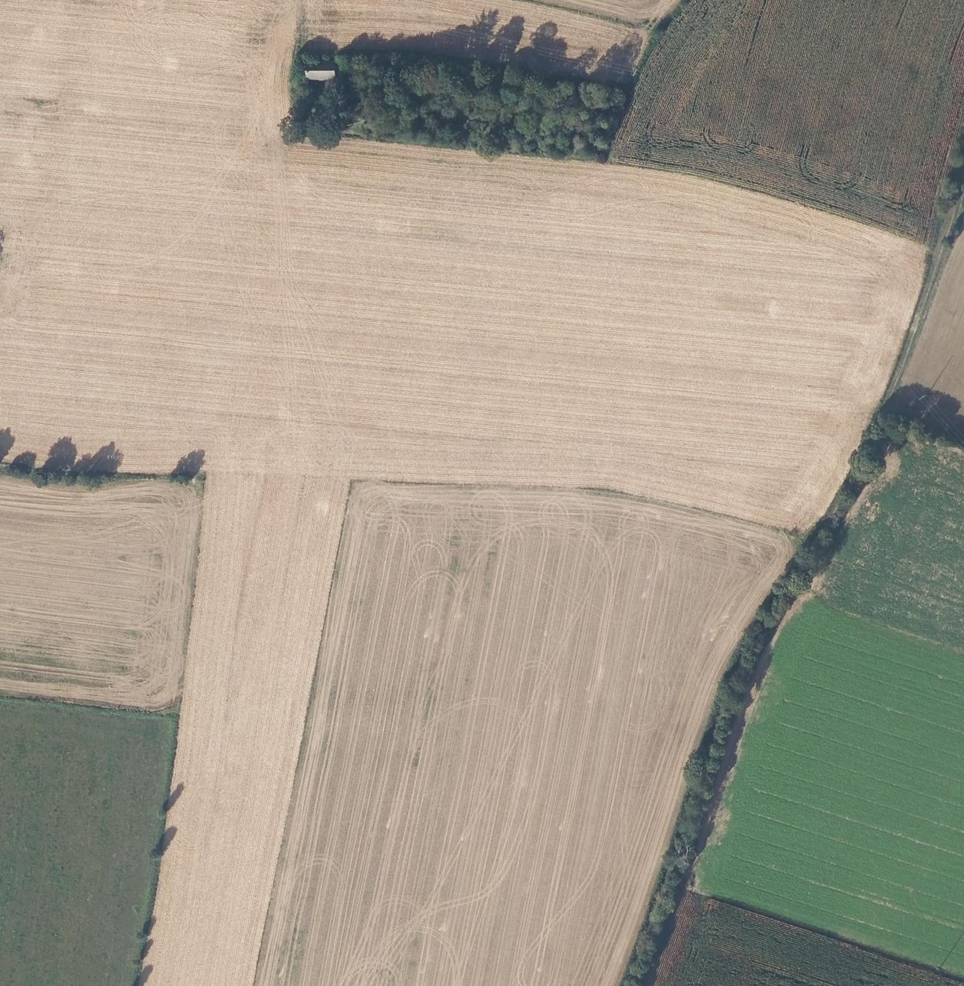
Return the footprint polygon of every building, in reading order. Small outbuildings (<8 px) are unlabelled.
[(326,63),(310,64),(310,75),(342,75),(343,64),(326,64),(326,63)]
